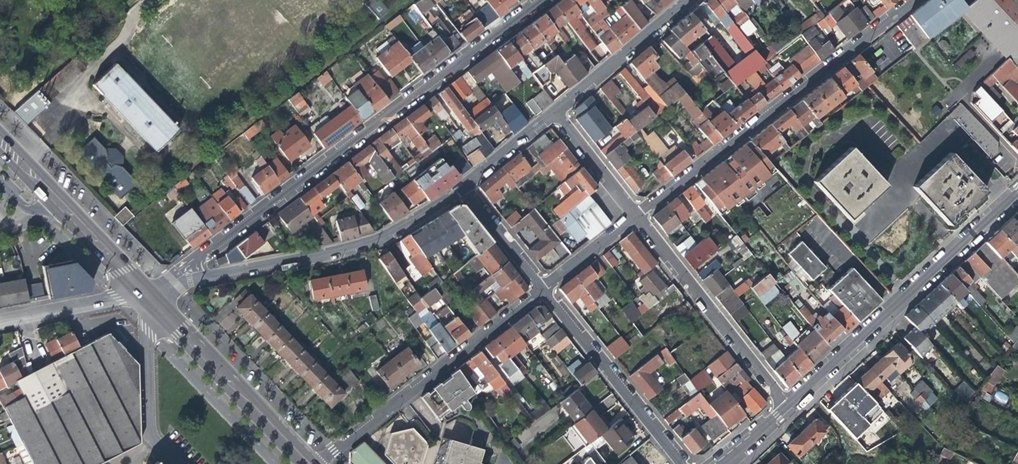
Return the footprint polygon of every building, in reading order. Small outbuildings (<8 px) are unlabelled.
[(379,18),(388,9),(379,0),(370,0),(366,4),(379,18)] [(435,3),(432,0),(419,0),(413,5),(431,30),(449,54),(458,47),(442,26),(444,24),(442,21),(440,23),(437,20),(435,22),(426,10),(435,3)] [(515,0),(488,0),(486,2),(498,18),(507,11),(505,8),(515,0)] [(574,20),(571,16),(577,12),(568,0),(563,0),(554,6),(567,22),(578,36),(590,52),(597,47),(583,29),(582,31),(574,20)] [(577,12),(580,16),(585,22),(588,20),(582,13),(587,9),(582,2),(584,0),(568,0),(577,12)] [(590,6),(585,0),(584,0),(582,2),(587,9),(590,6)] [(596,15),(604,9),(600,5),(597,0),(585,0),(590,6),(596,15)] [(630,0),(624,5),(620,8),(638,30),(648,22),(634,5),(640,0),(630,0)] [(655,16),(665,8),(663,2),(657,6),(655,4),(652,0),(641,0),(655,16)] [(655,4),(657,6),(663,2),(665,8),(674,1),(673,0),(661,0),(655,4)] [(711,0),(705,0),(702,3),(697,7),(707,19),(712,15),(719,23),(731,37),(729,39),(746,59),(735,68),(709,39),(700,47),(721,71),(733,85),(741,79),(744,77),(761,64),(764,62),(758,55),(736,29),(711,0)] [(735,4),(732,0),(711,0),(736,29),(748,20),(746,17),(741,12),(733,18),(727,11),(735,4)] [(735,4),(741,12),(750,5),(757,0),(740,0),(735,4)] [(777,8),(779,6),(776,2),(779,0),(771,0),(777,8)] [(847,39),(866,24),(857,12),(849,0),(846,0),(842,3),(847,10),(850,8),(853,11),(844,18),(836,7),(823,18),(821,19),(828,27),(834,22),(847,39)] [(896,0),(879,0),(886,9),(896,0)] [(961,13),(966,9),(959,0),(929,0),(928,1),(940,17),(946,25),(954,18),(944,6),(947,3),(957,16),(961,13)] [(966,9),(961,13),(1007,62),(1014,70),(1017,74),(1017,31),(988,0),(978,0),(966,9)] [(1011,0),(988,0),(1017,31),(1017,7),(1011,0)] [(920,32),(940,17),(928,1),(908,16),(914,25),(920,32)] [(755,10),(750,5),(741,12),(746,17),(755,10)] [(559,28),(567,22),(554,6),(543,15),(556,33),(564,43),(565,45),(569,42),(559,28)] [(865,6),(857,12),(866,24),(882,11),(879,7),(871,14),(865,6)] [(785,18),(795,29),(800,35),(808,29),(816,23),(821,19),(823,18),(814,7),(811,11),(814,15),(801,25),(792,13),(785,18)] [(623,19),(609,30),(621,45),(638,30),(620,8),(616,10),(623,19)] [(473,18),(475,20),(482,30),(493,21),(484,9),(473,18)] [(592,16),(588,20),(585,22),(589,27),(601,19),(608,14),(604,9),(596,15),(593,17),(592,16)] [(471,16),(468,11),(463,14),(462,15),(466,20),(471,16)] [(574,20),(580,16),(577,12),(571,16),(574,20)] [(609,16),(608,14),(601,19),(604,24),(611,18),(610,15),(609,16)] [(709,39),(689,14),(671,29),(682,42),(686,46),(694,39),(697,42),(689,49),(692,53),(700,47),(709,39)] [(550,38),(556,33),(543,15),(530,24),(544,42),(552,52),(554,55),(566,46),(565,45),(564,43),(555,49),(551,43),(553,42),(550,38)] [(714,27),(719,23),(712,15),(707,19),(714,27)] [(402,21),(399,16),(385,26),(389,31),(402,21)] [(927,40),(946,25),(940,17),(920,32),(927,40)] [(598,39),(609,54),(621,45),(609,30),(604,24),(601,19),(589,27),(593,32),(597,29),(598,29),(600,28),(604,34),(598,39)] [(829,30),(828,27),(821,19),(816,23),(824,34),(829,30)] [(464,43),(482,30),(475,20),(459,32),(461,34),(459,35),(464,43)] [(536,48),(544,42),(530,24),(519,33),(543,65),(555,56),(554,55),(552,52),(544,58),(536,48)] [(914,51),(927,40),(920,32),(914,25),(902,35),(914,51)] [(780,51),(800,35),(795,29),(775,44),(780,51)] [(815,37),(808,29),(800,35),(808,46),(819,61),(833,50),(826,41),(823,43),(821,41),(819,43),(820,46),(819,47),(812,40),(815,37)] [(430,40),(422,46),(436,64),(449,54),(431,30),(427,34),(430,40)] [(527,57),(537,70),(543,65),(519,33),(507,42),(525,66),(528,64),(522,56),(526,53),(528,55),(527,57)] [(686,73),(698,65),(690,56),(671,34),(661,41),(677,60),(682,55),(688,61),(681,68),(686,73)] [(419,42),(405,54),(411,62),(421,75),(436,64),(422,46),(419,42)] [(529,79),(532,76),(531,74),(525,66),(507,42),(495,51),(508,70),(517,64),(529,79)] [(390,78),(411,62),(405,54),(398,43),(376,60),(390,78)] [(770,46),(758,55),(764,62),(776,53),(770,46)] [(780,67),(770,75),(773,79),(782,90),(819,61),(808,46),(787,62),(788,64),(781,69),(780,67)] [(692,53),(690,56),(698,65),(711,80),(721,71),(700,47),(692,53)] [(868,47),(857,56),(870,74),(882,64),(868,47)] [(654,56),(648,48),(629,63),(650,89),(653,87),(650,83),(655,79),(651,73),(654,69),(648,63),(652,59),(654,56)] [(518,82),(508,70),(495,51),(487,57),(466,73),(474,84),(490,72),(505,93),(518,83),(518,82)] [(572,53),(559,62),(575,83),(587,73),(580,64),(572,53)] [(568,89),(575,83),(559,62),(555,56),(543,65),(537,70),(531,74),(532,76),(537,83),(541,87),(549,81),(550,73),(554,70),(568,89)] [(875,81),(870,74),(857,56),(849,62),(860,76),(857,79),(860,82),(854,86),(859,93),(875,81)] [(585,60),(580,64),(587,73),(592,69),(585,60)] [(71,62),(40,89),(49,100),(80,73),(71,62)] [(998,85),(1014,70),(1007,62),(991,77),(996,82),(998,85)] [(178,129),(115,63),(92,84),(154,151),(163,142),(167,146),(172,142),(168,138),(178,129)] [(766,71),(770,75),(780,67),(776,63),(766,71)] [(766,70),(764,67),(761,64),(744,77),(746,79),(748,82),(766,70)] [(853,73),(846,65),(841,69),(848,77),(853,73)] [(633,80),(624,68),(618,73),(642,102),(646,106),(654,115),(665,106),(659,99),(653,92),(648,95),(650,97),(647,99),(632,81),(633,80)] [(854,86),(848,77),(841,69),(828,79),(839,95),(849,87),(856,96),(859,93),(854,86)] [(376,71),(368,77),(377,89),(386,101),(398,93),(389,81),(385,83),(376,71)] [(331,80),(325,72),(312,83),(314,86),(318,82),(322,87),(331,80)] [(354,86),(361,96),(372,112),(386,101),(377,89),(368,77),(367,76),(354,86)] [(984,93),(996,82),(991,77),(979,89),(984,93)] [(475,99),(459,78),(446,88),(458,104),(462,101),(466,106),(475,99)] [(667,94),(655,79),(650,83),(653,87),(650,89),(653,92),(659,99),(667,94)] [(757,87),(754,90),(765,103),(782,90),(773,79),(759,90),(757,87)] [(841,97),(839,95),(828,79),(801,100),(819,125),(822,123),(817,116),(841,97)] [(609,80),(599,89),(608,100),(612,96),(618,91),(609,80)] [(1017,106),(1017,93),(1008,82),(1002,89),(1017,106)] [(482,103),(466,115),(472,122),(492,107),(476,86),(472,89),(482,103)] [(461,132),(462,133),(473,124),(472,122),(466,115),(458,104),(446,88),(437,95),(464,129),(461,132)] [(742,96),(745,100),(755,111),(765,103),(754,90),(753,88),(742,96)] [(40,89),(14,112),(27,126),(51,104),(49,100),(40,89)] [(587,99),(612,128),(623,119),(610,102),(608,100),(599,89),(587,99)] [(667,94),(659,99),(665,106),(676,98),(680,94),(675,89),(667,94)] [(998,109),(984,93),(979,89),(972,95),(978,101),(971,107),(985,122),(998,109)] [(531,100),(540,112),(552,102),(544,91),(531,100)] [(309,110),(296,93),(287,100),(299,117),(309,110)] [(697,128),(711,145),(721,138),(698,114),(680,94),(676,98),(701,124),(697,128)] [(505,109),(512,104),(506,95),(499,100),(505,109)] [(349,105),(353,111),(361,121),(372,112),(361,96),(349,105)] [(441,109),(433,98),(426,104),(434,114),(441,109)] [(625,112),(614,98),(610,102),(623,119),(634,131),(654,115),(646,106),(640,111),(630,120),(624,112),(625,112)] [(531,100),(525,105),(534,117),(540,112),(531,100)] [(755,111),(745,100),(733,109),(727,101),(718,108),(720,110),(722,113),(724,115),(735,126),(755,111)] [(815,128),(819,125),(801,100),(787,110),(801,127),(809,120),(815,128)] [(636,106),(640,111),(646,106),(642,102),(636,106)] [(993,143),(995,140),(961,104),(949,115),(969,136),(990,158),(996,155),(996,151),(997,146),(993,143)] [(931,111),(937,116),(942,110),(935,105),(931,111)] [(429,115),(422,107),(405,119),(419,137),(421,136),(420,134),(422,131),(418,126),(421,124),(424,122),(423,120),(429,115)] [(503,122),(492,107),(472,122),(473,124),(479,132),(490,124),(494,121),(498,127),(500,129),(505,137),(511,132),(503,122)] [(704,108),(698,114),(721,138),(735,126),(724,115),(722,113),(715,119),(712,116),(704,108)] [(998,109),(985,122),(988,124),(1001,111),(998,109)] [(720,110),(712,116),(715,119),(722,113),(720,110)] [(795,136),(784,144),(789,149),(807,135),(804,131),(801,127),(787,110),(768,126),(776,134),(787,126),(795,136)] [(316,139),(323,149),(361,121),(353,111),(316,139)] [(508,118),(503,122),(511,132),(516,128),(508,118)] [(416,164),(431,152),(424,144),(419,137),(405,119),(390,131),(397,140),(402,137),(405,135),(420,154),(414,159),(416,161),(414,162),(416,164)] [(614,139),(599,151),(603,156),(634,131),(623,119),(612,128),(608,131),(614,139)] [(260,120),(243,134),(247,140),(265,127),(260,120)] [(483,160),(494,151),(479,132),(473,124),(462,133),(465,137),(468,135),(467,133),(470,131),(476,138),(472,141),(460,151),(474,168),(483,160)] [(270,137),(288,161),(298,154),(309,146),(294,126),(281,135),(278,131),(270,137)] [(779,145),(781,147),(785,152),(789,149),(784,144),(776,134),(768,126),(748,141),(764,157),(779,145)] [(809,126),(804,131),(807,135),(812,130),(809,126)] [(386,153),(399,143),(397,140),(390,131),(369,147),(394,180),(404,172),(408,170),(405,166),(399,171),(393,164),(395,161),(393,158),(391,160),(386,153)] [(468,135),(472,141),(476,138),(470,131),(467,133),(468,135)] [(637,135),(634,131),(603,156),(614,170),(630,157),(622,148),(637,135)] [(105,156),(103,147),(92,136),(75,152),(118,198),(135,182),(120,166),(112,163),(109,166),(102,159),(105,156)] [(409,147),(402,137),(397,140),(399,143),(404,150),(409,147)] [(430,139),(424,144),(431,152),(437,147),(430,139)] [(644,145),(657,160),(670,177),(690,162),(680,149),(677,151),(674,147),(664,154),(651,139),(644,145)] [(525,149),(541,167),(564,147),(559,140),(552,146),(549,143),(541,150),(543,154),(540,156),(534,150),(539,146),(535,141),(525,149)] [(764,157),(748,141),(733,153),(728,157),(741,174),(739,176),(751,190),(776,171),(770,164),(766,160),(764,157)] [(687,148),(695,158),(701,153),(693,143),(687,148)] [(114,148),(103,147),(105,156),(102,159),(109,166),(112,163),(120,166),(121,155),(114,148)] [(385,186),(394,180),(369,147),(359,154),(347,164),(363,185),(365,184),(363,181),(368,177),(361,168),(368,163),(385,186)] [(552,165),(565,181),(580,167),(564,147),(541,167),(538,170),(541,174),(552,165)] [(781,147),(766,160),(770,164),(785,152),(781,147)] [(813,182),(847,220),(868,201),(885,186),(850,148),(813,182)] [(218,153),(213,157),(216,161),(221,157),(218,153)] [(965,211),(985,193),(950,153),(911,187),(918,195),(920,197),(925,201),(947,226),(965,211)] [(510,162),(501,169),(515,186),(517,188),(526,180),(523,177),(529,171),(531,168),(519,154),(510,162)] [(631,156),(630,157),(614,170),(634,195),(642,181),(629,165),(634,160),(631,156)] [(737,183),(746,194),(749,192),(751,190),(739,176),(741,174),(728,157),(724,160),(721,162),(732,176),(730,177),(736,184),(737,183)] [(268,190),(279,182),(267,166),(261,159),(259,160),(261,162),(259,163),(264,170),(262,172),(251,180),(262,195),(268,190)] [(276,159),(267,166),(279,182),(288,175),(276,159)] [(453,166),(462,178),(471,170),(463,159),(453,166)] [(255,163),(262,172),(264,170),(259,163),(261,162),(259,160),(255,163)] [(651,174),(660,185),(670,177),(657,160),(653,164),(657,169),(651,174)] [(440,196),(446,191),(456,183),(439,162),(424,175),(416,164),(408,170),(404,172),(413,184),(424,198),(428,203),(435,199),(440,196)] [(708,203),(712,208),(718,215),(746,194),(737,183),(736,184),(730,177),(732,176),(721,162),(693,185),(700,194),(708,203)] [(366,190),(363,185),(347,164),(342,167),(330,176),(337,184),(338,186),(344,194),(357,185),(363,193),(366,190)] [(224,172),(231,180),(232,183),(236,180),(236,169),(233,165),(224,172)] [(552,210),(559,218),(586,196),(596,188),(580,167),(565,181),(556,188),(562,195),(573,185),(577,189),(570,195),(570,199),(568,200),(566,198),(552,210)] [(515,186),(501,169),(477,188),(491,205),(498,199),(504,195),(499,188),(503,184),(509,191),(515,186)] [(324,197),(338,186),(337,184),(330,176),(316,187),(299,199),(311,216),(323,208),(318,201),(320,200),(319,197),(323,194),(324,197)] [(185,178),(174,186),(178,191),(189,183),(185,178)] [(238,178),(236,180),(232,183),(235,186),(236,188),(239,191),(249,205),(256,200),(248,190),(247,191),(238,178)] [(418,203),(424,198),(413,184),(395,197),(406,212),(418,203)] [(697,197),(700,194),(693,185),(689,188),(697,197)] [(180,194),(178,191),(174,186),(166,193),(171,200),(180,194)] [(697,197),(689,188),(680,194),(687,203),(693,211),(698,217),(701,215),(696,208),(702,204),(697,197)] [(212,196),(216,202),(229,220),(239,212),(245,208),(237,196),(234,198),(235,200),(232,203),(225,193),(221,189),(212,196)] [(228,191),(225,193),(232,203),(235,200),(234,198),(228,191)] [(349,200),(356,209),(364,203),(357,194),(349,200)] [(402,219),(408,215),(406,212),(395,197),(394,195),(378,207),(392,225),(402,219)] [(580,247),(609,224),(586,196),(559,218),(558,220),(580,247)] [(312,218),(311,216),(299,199),(285,209),(277,216),(291,234),(312,218)] [(678,223),(688,215),(682,208),(675,199),(665,206),(678,223)] [(216,202),(196,216),(210,234),(219,227),(229,220),(216,202)] [(687,203),(682,208),(688,215),(693,211),(687,203)] [(478,253),(490,243),(476,225),(462,207),(457,206),(446,212),(462,232),(478,253)] [(681,226),(678,223),(665,206),(651,217),(667,237),(681,226)] [(123,208),(112,217),(121,227),(133,217),(123,208)] [(172,223),(192,248),(197,244),(210,234),(196,216),(194,213),(191,209),(172,223)] [(528,250),(536,260),(559,242),(547,228),(547,229),(532,209),(510,228),(515,233),(526,223),(535,235),(540,241),(528,250)] [(699,219),(698,217),(693,211),(688,215),(694,223),(699,219)] [(462,232),(446,212),(440,216),(435,219),(431,222),(415,231),(408,236),(424,256),(462,232)] [(356,240),(374,235),(360,217),(335,224),(341,244),(356,240)] [(1011,218),(1006,222),(998,230),(1012,246),(1017,240),(1017,225),(1011,218)] [(310,230),(324,248),(333,247),(319,228),(317,225),(310,230)] [(1012,246),(998,230),(991,237),(985,242),(1005,263),(1013,256),(1017,261),(1017,252),(1012,246)] [(264,245),(255,232),(247,238),(228,252),(236,263),(240,262),(264,245)] [(619,243),(642,272),(643,274),(655,265),(631,234),(619,243)] [(732,266),(734,269),(737,266),(751,255),(735,235),(726,243),(731,250),(735,247),(743,257),(732,266)] [(424,256),(408,236),(404,239),(399,241),(411,257),(409,258),(422,276),(433,268),(424,256)] [(689,237),(676,247),(682,255),(695,245),(691,240),(689,237)] [(705,237),(695,245),(701,252),(688,262),(692,269),(716,250),(705,237)] [(799,241),(786,254),(811,281),(824,268),(799,241)] [(1005,263),(985,242),(973,253),(1008,291),(1017,282),(1017,277),(1005,263)] [(487,263),(494,271),(505,262),(497,251),(490,243),(478,253),(468,261),(476,271),(487,263)] [(695,245),(682,255),(688,262),(701,252),(695,245)] [(616,262),(608,251),(602,256),(610,266),(616,262)] [(392,281),(399,276),(394,269),(398,267),(388,253),(377,260),(392,281)] [(1000,299),(1008,291),(973,253),(970,256),(964,261),(979,277),(1000,299)] [(72,268),(67,263),(61,256),(59,255),(47,266),(41,267),(47,296),(55,295),(55,292),(57,292),(62,291),(62,292),(62,293),(63,293),(63,294),(64,294),(65,295),(66,295),(67,295),(68,295),(68,294),(69,294),(70,294),(70,293),(70,292),(71,292),(76,291),(82,290),(83,290),(84,290),(84,289),(85,289),(85,288),(86,288),(86,287),(87,287),(87,286),(87,285),(87,284),(87,283),(86,283),(86,282),(85,281),(72,268)] [(216,260),(217,263),(218,265),(226,262),(224,257),(216,260)] [(596,261),(588,267),(595,277),(596,278),(604,272),(596,261)] [(975,281),(979,277),(964,261),(961,265),(975,281)] [(55,295),(47,296),(48,300),(84,293),(87,291),(89,288),(90,285),(90,283),(89,281),(88,279),(72,262),(67,263),(72,268),(85,281),(86,282),(86,283),(87,283),(87,284),(87,285),(87,286),(87,287),(86,287),(86,288),(85,288),(85,289),(84,289),(84,290),(83,290),(82,290),(76,291),(71,292),(70,292),(70,293),(70,294),(69,294),(68,294),(68,295),(67,295),(66,295),(65,295),(64,294),(63,294),(63,293),(62,293),(62,292),(62,291),(57,292),(55,292),(55,295)] [(494,280),(500,288),(515,275),(512,270),(505,262),(494,271),(471,290),(467,293),(474,302),(477,306),(483,301),(477,294),(494,280)] [(713,262),(703,270),(708,276),(715,270),(718,268),(713,262)] [(414,281),(421,277),(412,264),(406,268),(414,281)] [(973,284),(975,281),(961,265),(955,270),(949,275),(965,292),(978,307),(984,302),(973,290),(976,287),(973,284)] [(746,278),(737,266),(734,269),(731,270),(740,282),(746,278)] [(400,270),(398,267),(394,269),(399,276),(403,274),(400,270)] [(590,281),(595,277),(588,267),(574,278),(593,302),(601,296),(590,281)] [(837,280),(827,289),(832,295),(842,306),(857,322),(872,308),(880,301),(850,268),(837,280)] [(721,278),(715,270),(708,276),(703,270),(699,273),(698,271),(696,273),(708,288),(721,278)] [(355,271),(343,274),(347,293),(356,291),(356,294),(365,293),(360,271),(355,271)] [(647,291),(657,304),(663,299),(675,290),(671,285),(664,290),(662,289),(663,288),(651,272),(640,281),(643,286),(641,288),(645,293),(647,291)] [(336,275),(325,277),(329,296),(347,293),(343,274),(336,275)] [(773,281),(767,274),(749,287),(763,304),(778,292),(771,283),(773,281)] [(526,289),(515,275),(500,288),(494,292),(499,299),(503,296),(508,303),(526,289)] [(958,299),(965,292),(949,275),(944,280),(939,285),(956,304),(961,310),(965,306),(958,299)] [(439,276),(434,280),(437,285),(439,284),(443,281),(439,276)] [(312,299),(329,296),(325,277),(316,279),(309,280),(312,299)] [(598,309),(593,302),(574,278),(558,290),(571,306),(579,299),(583,304),(591,314),(598,309)] [(732,292),(721,278),(708,288),(719,302),(732,292)] [(791,300),(802,290),(793,278),(781,289),(791,300)] [(3,304),(27,300),(24,286),(23,279),(0,283),(0,305),(3,304)] [(426,286),(430,291),(433,289),(437,285),(434,280),(426,286)] [(460,285),(467,293),(471,290),(464,281),(460,285)] [(39,283),(30,285),(24,286),(27,300),(35,299),(42,297),(39,283)] [(452,299),(439,284),(437,285),(433,289),(440,298),(445,304),(446,306),(450,310),(455,317),(468,334),(473,330),(450,301),(452,299)] [(928,295),(945,314),(956,304),(939,285),(935,289),(928,295)] [(426,309),(440,298),(433,289),(430,291),(427,293),(420,298),(410,306),(415,313),(424,307),(426,309)] [(240,314),(247,321),(261,308),(249,296),(248,297),(242,290),(231,300),(238,307),(235,309),(240,314)] [(681,297),(675,290),(663,299),(668,306),(681,297)] [(639,297),(644,303),(645,303),(650,309),(657,304),(647,291),(645,293),(639,297)] [(406,300),(410,306),(420,298),(416,293),(406,300)] [(595,302),(600,307),(608,299),(603,294),(595,302)] [(830,317),(841,331),(844,334),(851,328),(857,322),(842,306),(832,295),(829,298),(829,299),(821,306),(827,313),(830,317)] [(918,304),(916,306),(933,325),(945,314),(928,295),(918,304)] [(368,300),(370,311),(377,310),(374,298),(368,300)] [(644,325),(668,306),(663,299),(657,304),(650,309),(632,323),(643,336),(649,331),(644,325)] [(4,308),(18,305),(27,304),(27,300),(3,304),(0,305),(0,309),(4,308)] [(484,300),(483,301),(477,306),(487,320),(495,314),(491,309),(484,300)] [(478,327),(487,320),(477,306),(474,302),(464,310),(478,327)] [(621,309),(632,323),(650,309),(645,303),(644,303),(635,310),(629,303),(621,309)] [(433,313),(435,315),(446,306),(445,304),(433,313)] [(498,304),(491,309),(495,314),(502,308),(498,304)] [(441,317),(450,310),(446,306),(435,315),(456,344),(468,334),(455,317),(446,324),(441,317)] [(797,310),(810,326),(826,345),(835,336),(841,331),(830,317),(827,313),(820,319),(818,316),(815,319),(817,321),(814,324),(808,315),(809,314),(803,306),(797,310)] [(933,325),(916,306),(909,312),(925,329),(927,331),(933,325)] [(978,320),(965,306),(961,310),(974,324),(978,320)] [(537,307),(525,316),(535,329),(542,323),(549,318),(541,308),(537,307)] [(272,320),(261,308),(247,321),(252,327),(259,334),(272,320)] [(914,328),(921,336),(927,331),(925,329),(909,312),(904,317),(914,328)] [(432,337),(444,353),(453,346),(430,314),(426,316),(427,317),(421,321),(419,319),(419,318),(415,313),(406,319),(414,329),(422,323),(432,337)] [(430,314),(429,313),(419,319),(421,321),(427,317),(426,316),(430,314)] [(538,332),(535,329),(525,316),(513,325),(510,328),(523,343),(538,332)] [(284,332),(272,320),(259,334),(264,339),(270,346),(284,332)] [(652,331),(664,348),(669,354),(679,346),(661,323),(652,331)] [(781,328),(785,333),(791,341),(796,348),(809,363),(819,354),(828,347),(826,345),(810,326),(798,335),(788,323),(781,328)] [(540,335),(545,341),(559,329),(554,324),(540,335)] [(1013,345),(1017,339),(1017,327),(1017,326),(1006,337),(1013,345)] [(524,345),(523,343),(510,328),(507,331),(494,340),(517,370),(521,374),(527,370),(514,353),(524,345)] [(921,336),(914,328),(907,334),(902,339),(920,358),(932,347),(921,336)] [(545,341),(550,347),(564,336),(559,329),(545,341)] [(636,330),(622,341),(628,348),(641,338),(636,330)] [(296,345),(284,332),(270,346),(275,351),(282,358),(296,345)] [(70,333),(54,341),(63,357),(79,349),(70,333)] [(787,344),(791,341),(785,333),(781,336),(787,344)] [(9,423),(11,428),(22,447),(30,463),(100,463),(140,443),(138,366),(106,335),(79,349),(63,357),(52,363),(49,364),(65,394),(29,413),(9,423)] [(570,343),(564,336),(550,347),(555,354),(570,343)] [(423,343),(436,360),(444,353),(432,337),(423,343)] [(614,359),(628,348),(622,341),(619,337),(605,348),(614,359)] [(511,375),(517,370),(494,340),(483,349),(501,371),(501,372),(506,368),(511,375)] [(52,363),(63,357),(54,341),(44,347),(52,363)] [(777,342),(773,345),(778,351),(780,353),(784,349),(777,342)] [(773,344),(760,355),(764,361),(778,351),(773,345),(773,344)] [(892,349),(883,357),(893,368),(907,355),(897,344),(892,349)] [(308,357),(296,345),(282,358),(287,363),(294,371),(308,357)] [(673,359),(669,354),(664,348),(658,352),(667,364),(673,359)] [(796,348),(784,358),(799,377),(805,370),(811,366),(809,363),(796,348)] [(6,354),(10,362),(15,371),(24,366),(19,349),(6,354)] [(405,349),(391,361),(403,376),(417,365),(405,349)] [(496,375),(501,371),(483,349),(482,350),(479,352),(496,375)] [(778,351),(764,361),(785,389),(794,381),(799,377),(784,358),(780,353),(778,351)] [(515,398),(496,375),(479,352),(472,357),(460,367),(468,377),(470,374),(469,372),(471,371),(478,380),(482,376),(501,401),(502,400),(506,405),(515,398)] [(725,352),(706,367),(715,378),(734,364),(725,352)] [(656,355),(649,360),(628,377),(631,381),(647,400),(660,390),(648,375),(662,363),(656,355)] [(537,361),(532,356),(527,360),(531,366),(537,361)] [(319,370),(308,357),(294,371),(298,376),(305,383),(319,370)] [(898,374),(893,368),(883,357),(875,364),(869,370),(879,381),(884,377),(890,382),(898,374)] [(580,386),(595,374),(588,366),(586,363),(581,366),(576,360),(566,368),(580,386)] [(388,388),(403,376),(391,361),(376,372),(388,388)] [(13,382),(20,379),(15,371),(10,362),(0,367),(0,388),(13,382)] [(13,382),(18,391),(21,399),(29,413),(65,394),(49,364),(21,380),(20,379),(13,382)] [(747,380),(739,371),(734,364),(716,378),(725,391),(727,393),(728,394),(733,390),(743,383),(744,382),(747,380)] [(463,380),(468,377),(460,367),(456,370),(457,372),(463,380)] [(996,367),(984,383),(991,386),(1002,371),(996,367)] [(331,382),(319,370),(305,383),(311,389),(317,395),(331,382)] [(347,370),(340,377),(350,387),(351,388),(358,382),(347,370)] [(702,370),(689,380),(698,392),(711,382),(702,370)] [(861,378),(855,383),(872,400),(885,388),(879,381),(869,370),(861,378)] [(471,393),(463,380),(457,372),(427,396),(426,394),(419,398),(435,419),(439,415),(442,418),(457,405),(462,411),(463,411),(464,411),(466,410),(467,409),(467,407),(466,406),(462,401),(471,393)] [(698,392),(689,380),(683,373),(676,378),(687,391),(692,397),(698,392)] [(345,393),(350,387),(340,377),(334,382),(345,393)] [(966,401),(975,391),(963,380),(954,391),(966,401)] [(923,400),(931,393),(920,381),(913,389),(923,400)] [(343,394),(331,382),(317,395),(323,402),(329,407),(343,394)] [(764,404),(744,382),(743,383),(733,390),(741,400),(752,414),(759,408),(764,404)] [(855,441),(865,432),(870,427),(861,417),(875,403),(872,400),(855,383),(839,397),(826,410),(855,441)] [(994,388),(991,386),(984,383),(979,389),(973,397),(980,401),(986,392),(990,394),(994,388)] [(562,392),(565,397),(573,391),(570,386),(562,392)] [(558,403),(574,423),(589,411),(580,398),(574,390),(573,391),(565,397),(558,403)] [(733,390),(728,394),(734,402),(736,405),(741,400),(733,390)] [(18,391),(11,394),(15,402),(21,399),(18,391)] [(708,405),(716,416),(719,421),(725,428),(736,419),(743,413),(736,405),(734,402),(728,394),(727,393),(725,391),(708,405)] [(692,397),(690,398),(697,407),(705,401),(698,392),(692,397)] [(995,401),(1007,403),(1008,394),(996,392),(995,401)] [(0,395),(0,406),(0,407),(1,409),(15,402),(11,394),(4,398),(2,394),(0,395)] [(697,407),(690,398),(677,408),(682,413),(684,417),(697,407)] [(7,419),(9,423),(29,413),(21,399),(15,402),(1,409),(7,419)] [(528,415),(533,422),(549,410),(544,403),(528,415)] [(896,408),(891,412),(895,416),(900,412),(896,408)] [(588,443),(600,434),(606,430),(597,419),(590,410),(589,411),(574,423),(569,426),(584,446),(588,443)] [(667,425),(680,415),(675,410),(662,420),(667,425)] [(725,428),(719,421),(716,416),(701,427),(710,440),(717,434),(725,428)] [(606,430),(600,434),(605,441),(614,454),(632,440),(627,432),(624,429),(625,427),(619,420),(606,430)] [(809,425),(801,433),(811,444),(826,431),(815,420),(809,425)] [(676,426),(671,430),(690,453),(697,447),(702,443),(691,429),(684,435),(676,426)] [(22,447),(11,428),(6,430),(16,449),(18,448),(22,447)] [(387,459),(392,463),(420,463),(426,445),(410,429),(390,434),(383,455),(387,459)] [(797,457),(811,444),(801,433),(794,439),(787,446),(797,457)] [(594,450),(605,441),(600,434),(588,443),(594,450)] [(513,453),(514,452),(518,449),(511,439),(506,443),(513,453)] [(647,439),(627,456),(633,463),(634,463),(640,459),(642,461),(640,463),(667,463),(647,439)] [(442,463),(477,463),(481,451),(478,450),(480,444),(469,441),(467,447),(448,442),(442,463)] [(348,463),(349,463),(382,463),(362,443),(347,454),(348,463)] [(594,450),(588,443),(584,446),(582,449),(578,451),(588,463),(605,463),(594,450)] [(22,447),(18,448),(25,463),(30,463),(22,447)] [(767,463),(788,463),(778,454),(774,457),(767,463)] [(618,463),(633,463),(627,456),(618,463)]
